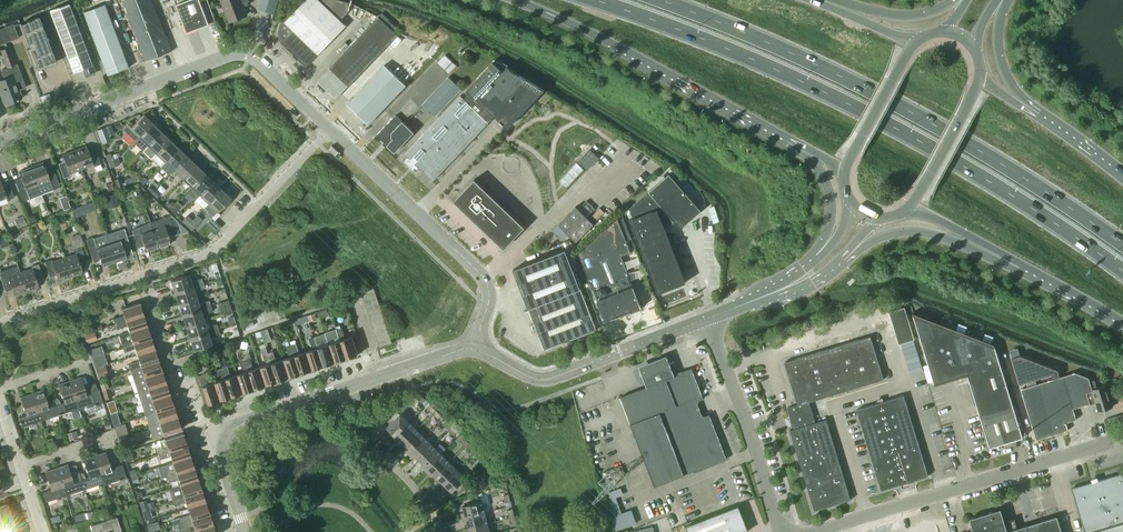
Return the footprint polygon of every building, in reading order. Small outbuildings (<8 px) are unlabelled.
[(152,59),(172,51),(152,0),(123,0),(132,24),(147,61),(152,59)] [(187,32),(209,24),(200,0),(188,0),(176,4),(187,33),(187,32)] [(249,0),(222,0),(230,21),(246,15),(242,3),(249,1),(249,0)] [(257,9),(275,14),(279,0),(260,0),(257,9)] [(300,58),(307,65),(346,25),(341,20),(348,12),(349,2),(343,0),(321,0),(320,0),(305,0),(285,22),(284,23),(282,25),(282,27),(281,29),(281,31),(281,34),(281,36),(285,39),(283,41),(284,42),(300,58)] [(84,11),(108,73),(130,65),(106,2),(84,11)] [(86,75),(96,71),(70,3),(51,10),(75,72),(84,69),(86,75)] [(38,69),(58,61),(40,16),(20,24),(29,48),(26,49),(33,68),(36,66),(38,69)] [(337,97),(348,86),(349,86),(398,35),(378,16),(329,68),(330,68),(319,79),(337,97)] [(0,27),(0,41),(0,43),(12,41),(9,25),(0,27)] [(0,50),(0,51),(7,68),(16,64),(9,46),(0,50)] [(438,62),(450,74),(457,67),(445,55),(438,62)] [(402,159),(410,167),(415,171),(413,169),(417,165),(433,181),(489,122),(472,107),(476,103),(482,109),(485,106),(508,128),(544,89),(530,81),(495,59),(494,60),(464,92),(468,96),(464,99),(460,95),(405,154),(409,157),(405,161),(403,159),(402,159)] [(0,79),(0,91),(5,104),(22,98),(19,90),(26,88),(17,64),(16,64),(7,68),(2,69),(1,73),(3,78),(0,79)] [(347,104),(348,105),(368,124),(406,85),(384,65),(347,104)] [(462,88),(449,76),(423,103),(436,115),(462,88)] [(138,136),(139,137),(152,123),(143,114),(134,124),(130,120),(122,129),(134,140),(138,136)] [(377,135),(387,145),(395,152),(414,132),(396,115),(377,135)] [(161,131),(152,123),(139,137),(138,136),(134,140),(144,149),(161,131)] [(106,127),(96,130),(102,144),(111,140),(106,127)] [(151,159),(156,153),(170,139),(161,131),(144,149),(142,151),(151,159)] [(178,148),(170,139),(156,153),(165,162),(178,148)] [(86,145),(74,150),(81,169),(93,164),(94,166),(101,164),(95,149),(89,151),(86,145)] [(173,170),(174,170),(187,156),(178,148),(165,162),(161,166),(169,174),(173,170)] [(81,169),(74,150),(62,155),(65,161),(58,163),(64,178),(70,175),(70,173),(81,169)] [(599,157),(591,150),(579,162),(587,169),(599,157)] [(105,154),(110,167),(115,165),(110,153),(105,154)] [(196,164),(187,156),(174,170),(182,178),(196,164)] [(43,162),(31,167),(41,193),(60,186),(52,166),(46,168),(43,162)] [(182,178),(191,187),(204,173),(196,164),(182,178)] [(23,200),(41,193),(31,167),(19,171),(21,177),(15,180),(23,200)] [(213,181),(204,173),(191,187),(186,192),(195,200),(200,195),(213,181)] [(681,228),(701,210),(669,173),(629,208),(633,218),(630,219),(658,293),(685,282),(664,227),(673,219),(681,228)] [(114,179),(117,187),(123,185),(120,177),(114,179)] [(7,197),(8,199),(14,197),(9,182),(2,185),(0,179),(0,200),(7,197)] [(524,227),(474,179),(454,200),(504,248),(524,227)] [(155,189),(158,185),(154,181),(150,185),(147,181),(144,184),(147,188),(152,192),(155,189)] [(200,195),(208,203),(222,189),(213,181),(200,195)] [(160,194),(155,189),(152,192),(157,197),(160,194)] [(231,198),(222,189),(208,203),(217,212),(231,198)] [(104,197),(107,205),(118,201),(116,193),(104,197)] [(577,207),(560,224),(577,241),(595,224),(587,217),(596,208),(587,200),(579,209),(577,207)] [(164,204),(169,209),(172,205),(168,201),(164,204)] [(169,209),(174,213),(177,210),(172,205),(169,209)] [(75,216),(82,214),(79,207),(73,209),(75,216)] [(150,222),(152,228),(158,247),(171,243),(169,237),(181,233),(177,221),(172,215),(150,222)] [(18,228),(26,224),(24,217),(15,221),(18,228)] [(212,217),(206,223),(216,232),(221,226),(212,217)] [(641,307),(621,256),(631,252),(618,219),(579,253),(605,321),(641,307)] [(158,247),(152,228),(150,222),(132,230),(133,232),(138,247),(144,245),(146,251),(158,247)] [(180,223),(178,223),(182,233),(188,231),(180,223)] [(564,240),(569,235),(558,224),(553,230),(564,240)] [(106,236),(108,243),(114,262),(127,258),(125,252),(131,249),(126,234),(119,237),(118,232),(106,236)] [(76,243),(83,241),(80,233),(74,235),(76,243)] [(102,266),(114,262),(108,243),(96,247),(93,237),(86,239),(94,262),(100,260),(102,266)] [(581,275),(568,241),(564,243),(577,277),(581,275)] [(76,253),(64,257),(70,276),(83,272),(81,266),(87,264),(82,249),(75,251),(76,253)] [(544,350),(596,330),(584,299),(580,287),(565,249),(513,269),(544,350)] [(70,276),(64,257),(52,261),(51,259),(44,261),(50,276),(56,274),(58,280),(70,276)] [(32,268),(20,272),(26,291),(39,287),(37,281),(43,278),(38,263),(31,266),(32,268)] [(26,291),(20,272),(19,272),(17,266),(0,271),(0,274),(6,291),(12,289),(14,295),(26,291)] [(170,280),(174,292),(203,283),(201,278),(195,280),(194,278),(191,275),(189,275),(188,274),(170,280)] [(178,303),(196,298),(194,291),(205,288),(203,283),(174,292),(178,303)] [(376,295),(374,288),(361,292),(363,299),(376,295)] [(366,306),(378,302),(376,295),(363,299),(366,306)] [(178,303),(182,315),(211,305),(209,300),(198,304),(196,298),(178,303)] [(232,311),(228,300),(220,302),(224,314),(232,311)] [(115,324),(143,314),(139,302),(121,308),(124,315),(113,319),(115,324)] [(368,313),(381,309),(378,302),(366,306),(368,313)] [(186,326),(204,320),(202,314),(212,311),(211,305),(182,315),(186,326)] [(889,312),(891,320),(907,316),(904,307),(889,312)] [(370,320),(383,315),(381,309),(368,313),(370,320)] [(308,316),(310,321),(317,319),(315,313),(308,316)] [(129,332),(147,326),(143,314),(115,324),(116,329),(127,325),(129,332)] [(373,326),(385,322),(383,315),(370,320),(373,326)] [(989,447),(1022,437),(995,347),(913,315),(934,383),(967,373),(989,447)] [(910,324),(907,316),(891,320),(894,329),(910,324)] [(186,326),(190,338),(218,328),(216,323),(206,327),(204,320),(186,326)] [(375,333),(387,329),(385,322),(373,326),(375,333)] [(912,331),(910,324),(894,329),(896,336),(912,331)] [(122,347),(151,337),(147,326),(129,332),(119,335),(122,347)] [(218,328),(190,338),(194,350),(212,344),(209,337),(220,333),(218,328)] [(337,330),(346,358),(358,354),(352,336),(346,338),(342,328),(337,330)] [(377,340),(390,336),(387,329),(375,333),(377,340)] [(326,333),(329,344),(335,362),(346,358),(337,330),(332,331),(326,333)] [(899,344),(914,339),(912,331),(896,336),(899,344)] [(94,332),(84,335),(87,343),(97,339),(94,332)] [(335,362),(329,344),(326,333),(319,335),(314,337),(324,366),(335,362)] [(377,340),(379,347),(380,347),(392,343),(390,336),(377,340)] [(790,430),(806,484),(814,510),(850,499),(826,419),(815,422),(809,402),(883,379),(870,336),(785,362),(798,404),(787,408),(793,429),(790,430)] [(137,355),(155,349),(151,337),(122,347),(124,352),(135,348),(137,355)] [(312,349),(306,351),(312,369),(324,366),(314,337),(309,339),(312,349)] [(312,369),(306,351),(300,354),(297,343),(291,345),(301,373),(312,369)] [(301,373),(291,345),(286,346),(290,357),(283,359),(289,377),(301,373)] [(97,347),(89,350),(91,356),(99,354),(97,347)] [(130,369),(158,360),(155,349),(137,355),(139,361),(128,364),(130,369)] [(289,377),(283,359),(277,361),(273,351),(268,352),(278,381),(289,377)] [(266,385),(278,381),(268,352),(263,354),(266,365),(260,367),(266,385)] [(1020,354),(1011,358),(1019,385),(1051,375),(1053,379),(1020,389),(1036,440),(1068,430),(1066,422),(1076,419),(1073,408),(1091,403),(1095,401),(1098,411),(1104,409),(1112,407),(1105,385),(1097,388),(1094,380),(1089,381),(1088,377),(1075,372),(1063,376),(1060,377),(1058,369),(1020,354)] [(639,366),(647,387),(620,397),(655,486),(725,459),(709,417),(705,418),(699,416),(695,403),(697,398),(701,396),(691,370),(674,376),(666,356),(639,366)] [(255,389),(266,385),(260,367),(254,369),(250,358),(245,360),(255,389)] [(103,359),(94,363),(95,368),(105,364),(103,359)] [(134,381),(162,371),(158,360),(130,369),(132,375),(132,374),(134,381)] [(244,372),(237,374),(243,392),(255,389),(245,360),(240,362),(244,372)] [(99,376),(108,373),(105,366),(96,369),(99,376)] [(232,396),(243,392),(237,374),(231,377),(228,366),(222,368),(232,396)] [(221,380),(215,382),(221,400),(232,396),(222,368),(217,369),(221,380)] [(137,392),(166,383),(162,371),(134,381),(136,387),(137,392)] [(209,404),(221,400),(215,382),(208,384),(205,374),(199,376),(209,404)] [(81,377),(70,381),(79,408),(78,408),(79,410),(103,402),(98,389),(91,391),(92,393),(87,395),(81,377)] [(60,414),(78,408),(79,408),(70,381),(59,384),(64,402),(60,404),(56,405),(60,414)] [(102,391),(110,388),(107,382),(100,384),(102,391)] [(142,403),(170,394),(166,383),(137,392),(139,397),(140,397),(142,403)] [(102,391),(105,399),(112,397),(110,388),(102,391)] [(43,390),(32,393),(41,421),(60,414),(56,405),(49,407),(43,390)] [(21,427),(41,421),(32,393),(21,397),(26,415),(18,417),(21,427)] [(145,415),(174,405),(170,394),(142,403),(144,410),(143,410),(145,415)] [(425,399),(420,394),(417,397),(422,402),(425,399)] [(881,490),(928,475),(904,395),(857,409),(881,490)] [(433,413),(436,409),(431,404),(427,408),(433,413)] [(159,423),(177,417),(174,405),(145,415),(148,425),(159,421),(159,423)] [(438,419),(442,415),(436,409),(433,413),(438,419)] [(392,438),(409,421),(401,413),(387,427),(391,432),(389,435),(392,438)] [(153,438),(181,429),(177,417),(159,423),(159,421),(148,425),(151,433),(153,438)] [(449,429),(453,426),(447,420),(443,424),(449,429)] [(399,440),(403,444),(417,429),(409,421),(392,438),(396,442),(399,440)] [(116,432),(126,428),(124,423),(114,426),(116,432)] [(455,435),(458,431),(453,426),(449,429),(455,435)] [(417,429),(403,444),(407,448),(405,450),(408,454),(425,437),(417,429)] [(76,430),(67,433),(69,440),(78,437),(76,430)] [(187,445),(183,433),(165,439),(159,441),(161,447),(156,449),(158,454),(187,445)] [(465,445),(469,442),(463,436),(460,440),(465,445)] [(125,437),(118,439),(121,446),(127,444),(125,437)] [(425,437),(408,454),(412,458),(415,455),(419,459),(433,445),(425,437)] [(471,451),(474,447),(469,442),(465,445),(471,451)] [(187,445),(158,454),(160,459),(171,456),(173,462),(190,456),(187,445)] [(425,470),(441,453),(433,445),(419,459),(423,464),(421,466),(425,470)] [(130,451),(124,453),(127,463),(133,461),(130,451)] [(105,452),(94,456),(103,483),(104,485),(126,477),(122,464),(115,466),(116,468),(111,469),(105,452)] [(485,458),(480,452),(476,456),(482,461),(485,458)] [(435,475),(449,461),(441,453),(425,470),(429,474),(431,471),(435,475)] [(89,477),(81,480),(84,489),(103,483),(94,456),(83,459),(89,477)] [(166,477),(194,468),(190,456),(173,462),(175,468),(164,472),(166,477)] [(437,482),(441,486),(458,469),(449,461),(435,475),(440,479),(437,482)] [(127,464),(130,476),(137,474),(135,469),(134,469),(132,462),(127,464)] [(67,464),(56,468),(65,495),(84,489),(81,480),(73,482),(67,464)] [(46,502),(65,495),(56,468),(45,472),(51,489),(43,492),(46,502)] [(180,485),(198,479),(194,468),(166,477),(167,482),(178,479),(180,485)] [(458,469),(441,486),(445,490),(447,487),(452,492),(466,477),(458,469)] [(1071,488),(1085,531),(1122,531),(1122,473),(1071,488)] [(173,500),(202,490),(198,479),(180,485),(182,491),(171,495),(173,500)] [(624,486),(607,491),(619,528),(639,522),(635,507),(625,510),(620,497),(627,495),(624,486)] [(187,508),(205,502),(202,490),(173,500),(175,505),(185,501),(187,508)] [(146,500),(139,502),(142,510),(155,506),(153,501),(147,503),(146,500)] [(462,518),(485,512),(482,500),(463,505),(464,512),(461,513),(462,518)] [(181,522),(209,513),(205,502),(187,508),(190,514),(179,517),(181,522)] [(10,516),(6,504),(0,506),(0,519),(10,516)] [(686,527),(688,531),(744,531),(748,531),(738,506),(686,527)] [(142,511),(145,520),(153,518),(150,509),(142,511)] [(1055,517),(1017,528),(1014,518),(1004,521),(1000,509),(969,518),(973,530),(971,531),(968,531),(1059,531),(1055,517)] [(467,522),(469,528),(488,523),(485,512),(462,518),(464,523),(467,522)] [(195,530),(213,524),(209,513),(181,522),(182,528),(193,524),(195,530)] [(14,528),(10,516),(0,519),(0,531),(1,531),(14,528)] [(92,531),(122,531),(117,517),(90,525),(92,531)] [(147,525),(149,531),(160,528),(158,521),(147,525)] [(488,523),(469,528),(470,531),(490,531),(488,523)]
